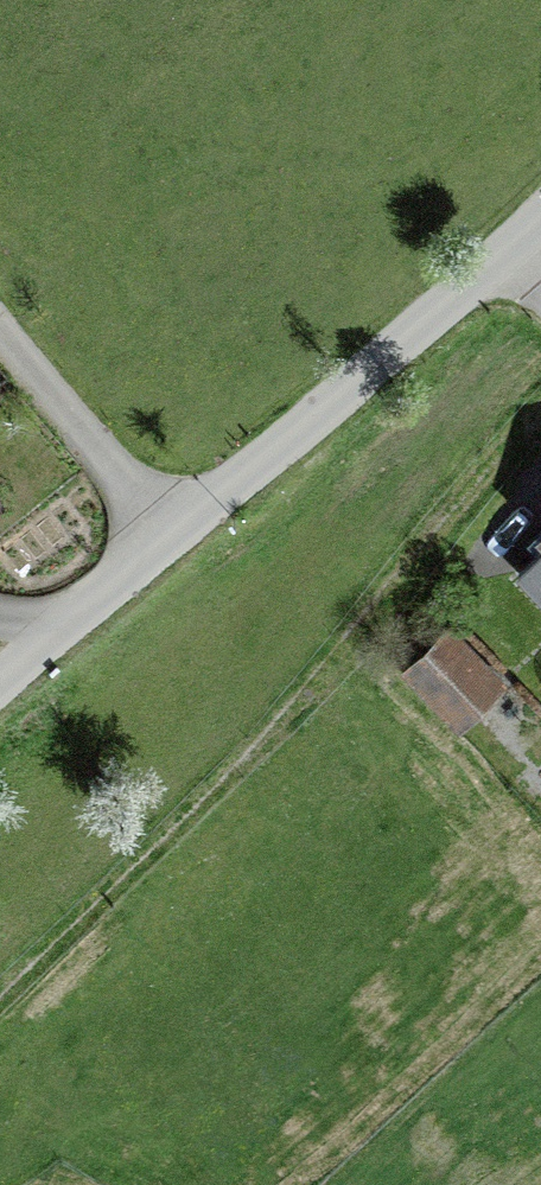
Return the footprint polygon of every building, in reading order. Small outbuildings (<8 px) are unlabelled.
[(516,571),(540,597),(540,549),(516,571)] [(415,674),(457,718),(493,685),(450,640),(415,674)]
